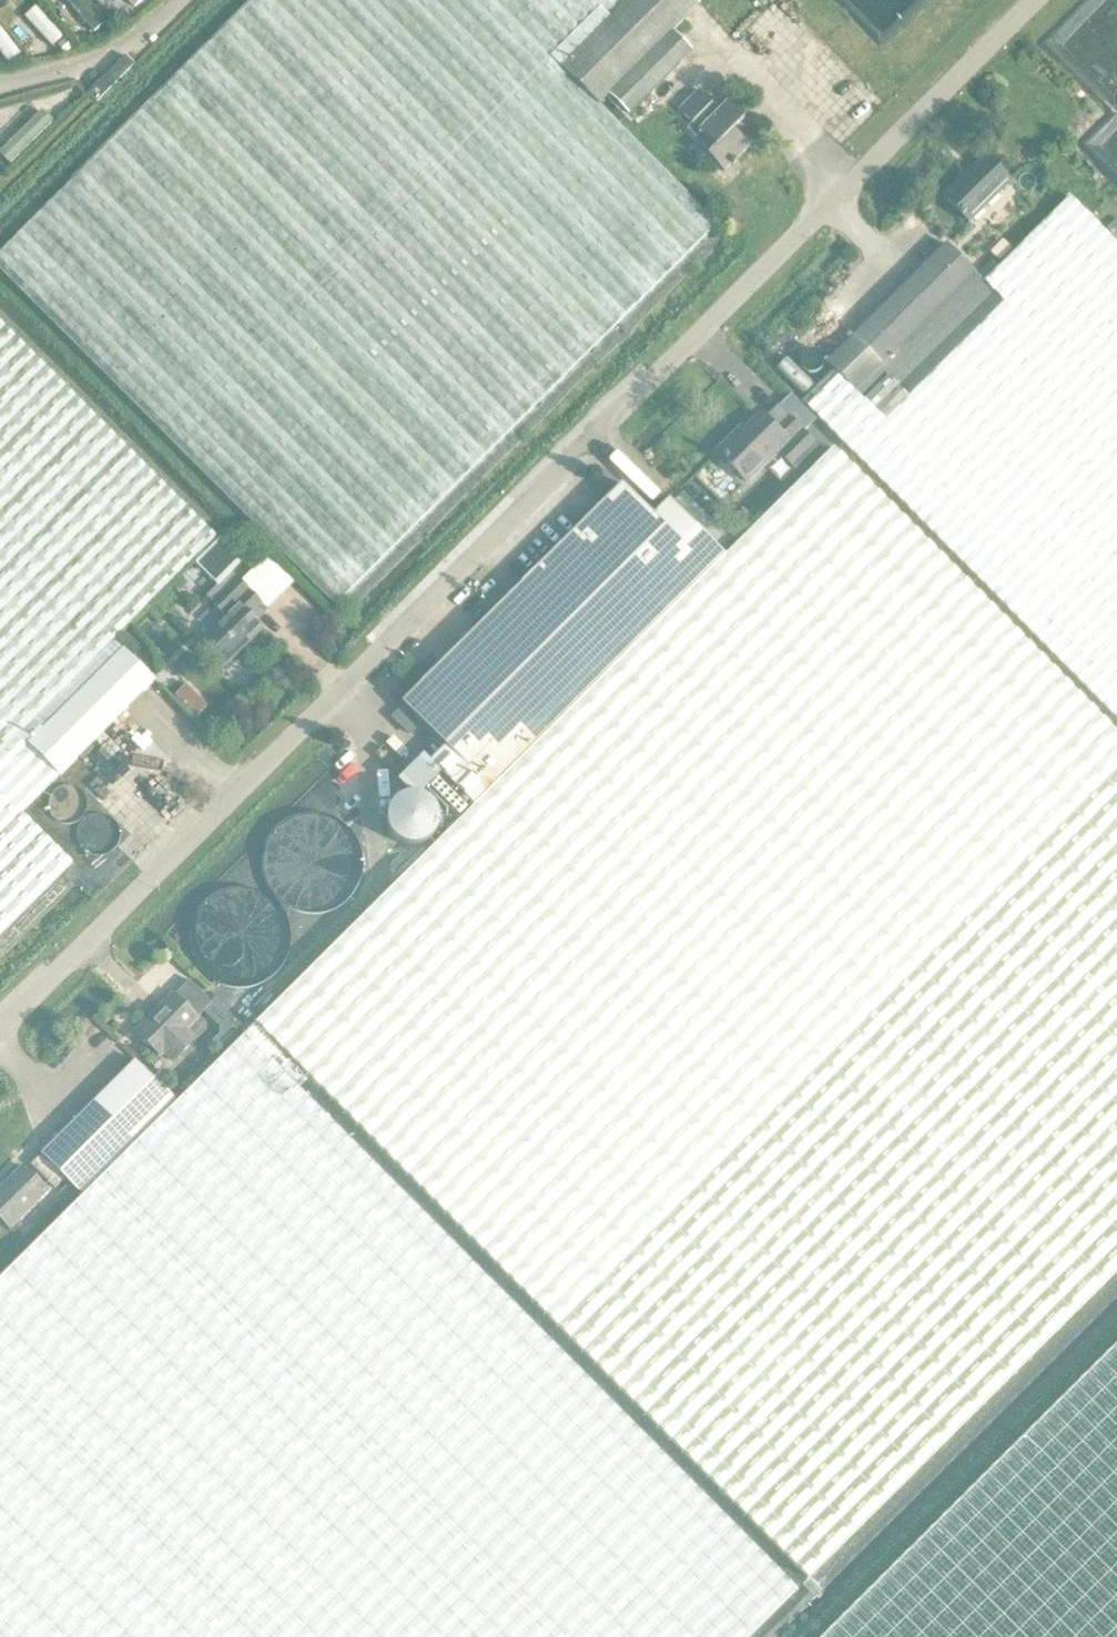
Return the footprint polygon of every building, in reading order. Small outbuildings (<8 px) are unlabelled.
[(559,67),(627,0),(253,0),(0,253),(0,272),(334,607),(717,225),(598,106),(559,67)] [(94,33),(106,23),(86,0),(65,0),(94,33)] [(559,67),(598,106),(608,97),(628,117),(693,53),(673,32),(699,6),(694,0),(627,0),(559,67)] [(26,17),(53,46),(62,37),(35,8),(26,17)] [(8,62),(19,54),(0,29),(0,51),(8,62)] [(97,103),(134,65),(125,56),(87,93),(97,103)] [(698,91),(678,111),(691,125),(687,129),(696,138),(700,134),(714,148),(707,156),(724,173),(749,148),(732,131),(743,120),(727,104),(719,112),(698,91)] [(42,111),(0,152),(0,155),(10,165),(53,122),(42,111)] [(1010,183),(985,157),(943,198),(968,224),(1010,183)] [(998,297),(846,448),(1116,723),(1116,246),(1070,198),(984,283),(998,297)] [(846,448),(998,297),(984,283),(947,245),(826,364),(833,372),(802,404),(846,448)] [(114,641),(217,538),(0,322),(0,754),(114,641)] [(741,428),(716,453),(747,484),(777,454),(794,471),(818,448),(779,407),(765,420),(761,415),(745,431),(741,428)] [(255,1025),(256,1026),(303,1074),(803,1580),(1116,1270),(1116,733),(965,579),(847,460),(834,448),(725,558),(475,808),(255,1025)] [(526,579),(402,704),(444,747),(429,762),(475,808),(725,558),(667,499),(651,515),(621,484),(526,579)] [(237,580),(230,574),(230,573),(243,561),(220,538),(195,563),(218,586),(206,597),(213,604),(211,605),(224,618),(198,644),(223,669),(263,630),(257,624),(268,611),(261,604),(238,579),(237,580)] [(144,646),(129,632),(117,644),(132,658),(144,646)] [(0,754),(0,792),(22,814),(59,776),(60,777),(154,682),(114,641),(0,754)] [(0,792),(0,935),(72,863),(22,814),(0,792)] [(186,1030),(197,1019),(173,995),(136,1033),(140,1037),(140,1041),(146,1048),(151,1048),(160,1057),(164,1052),(173,1061),(195,1039),(186,1030)] [(214,1000),(203,1012),(219,1028),(219,1035),(211,1043),(223,1055),(246,1032),(214,1000)] [(796,1590),(292,1084),(303,1074),(256,1026),(175,1101),(80,1195),(83,1198),(0,1282),(0,1636),(749,1636),(796,1590)] [(41,1155),(80,1195),(175,1101),(174,1100),(136,1061),(41,1155)] [(40,1156),(31,1166),(54,1189),(63,1180),(40,1156)] [(0,1191),(0,1219),(9,1228),(2,1235),(11,1242),(18,1234),(11,1228),(47,1191),(23,1168),(0,1191)] [(827,1636),(1116,1636),(1116,1348),(827,1636)]
